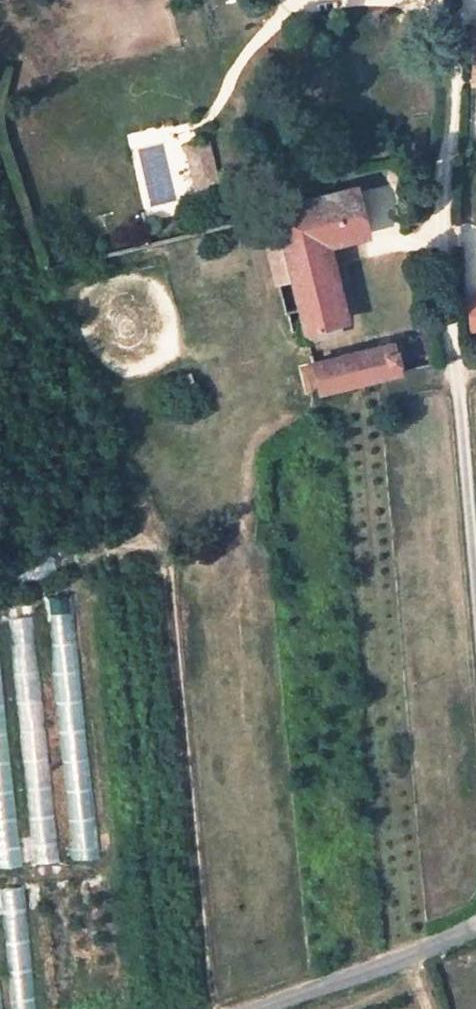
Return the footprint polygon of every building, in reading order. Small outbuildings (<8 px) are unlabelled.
[(193,192),(217,186),(206,142),(182,148),(193,192)] [(304,205),(336,197),(332,179),(300,187),(304,205)] [(274,212),(290,280),(303,330),(339,322),(321,241),(363,229),(354,193),(336,197),(304,205),(274,212)] [(274,212),(259,216),(274,283),(290,280),(274,212)] [(339,322),(303,330),(305,341),(341,332),(339,322)] [(388,343),(311,362),(318,391),(388,373),(397,371),(388,343)] [(51,615),(54,652),(68,651),(66,614),(51,615)] [(29,617),(10,618),(12,645),(31,643),(29,617)]
